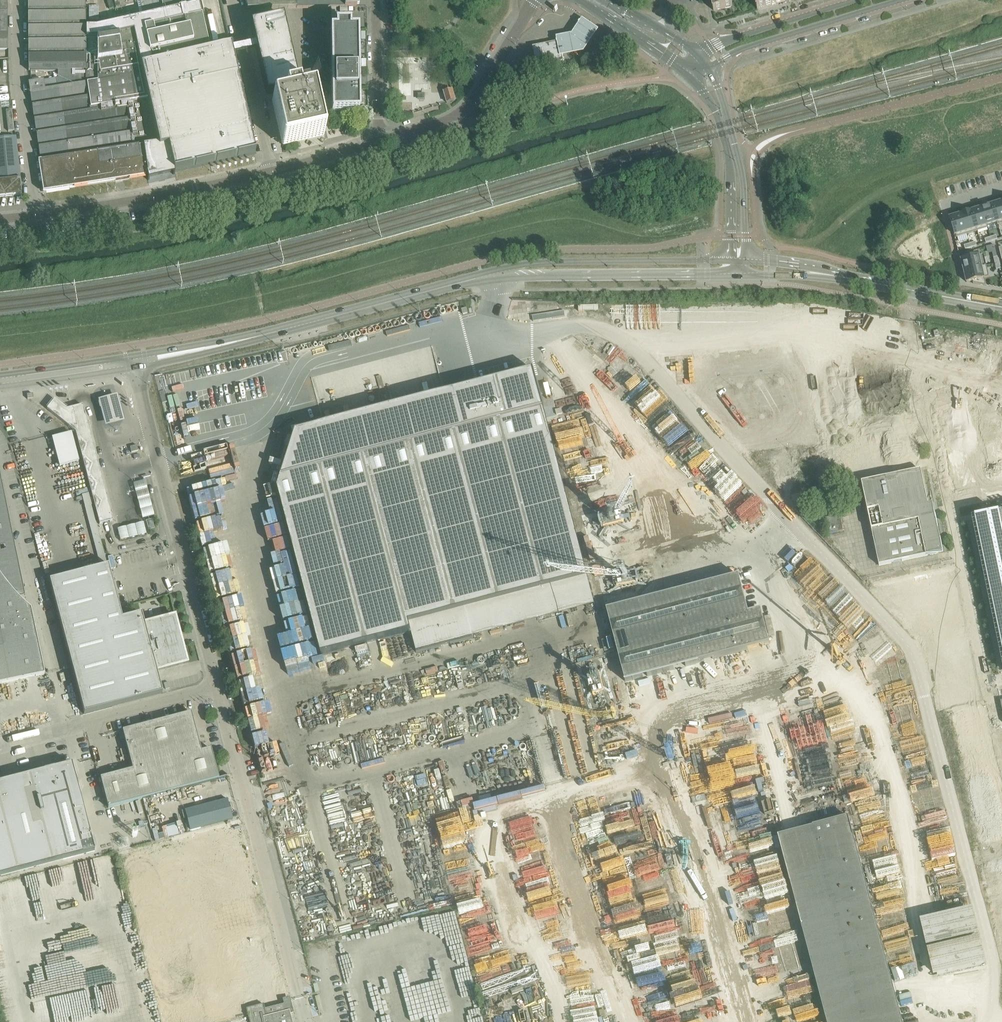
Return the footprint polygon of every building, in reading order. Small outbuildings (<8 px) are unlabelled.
[(28,1),(29,72),(58,71),(58,80),(58,88),(62,117),(64,130),(67,144),(69,160),(73,186),(73,188),(115,182),(115,179),(129,177),(129,180),(145,177),(145,175),(147,174),(148,181),(150,181),(149,178),(173,172),(173,175),(175,175),(174,172),(255,154),(233,56),(239,55),(238,48),(232,49),(231,47),(210,51),(202,16),(201,16),(199,5),(163,13),(164,13),(96,28),(86,28),(86,0),(85,0),(36,0),(29,0),(29,1),(28,1)] [(143,14),(163,10),(163,13),(199,5),(198,0),(140,0),(143,14)] [(357,0),(245,0),(247,9),(357,7),(357,0)] [(714,11),(733,8),(732,0),(712,0),(714,11)] [(758,10),(774,5),(790,0),(755,0),(758,10)] [(238,48),(232,49),(233,56),(239,55),(257,51),(264,84),(267,95),(274,94),(275,101),(273,101),(272,102),(282,146),(283,147),(323,138),(324,136),(314,93),(313,92),(299,95),(298,90),(312,87),(309,76),(297,79),(283,17),(251,25),(255,44),(238,48)] [(573,35),(560,39),(564,56),(571,54),(574,54),(586,51),(599,30),(586,20),(573,35)] [(332,113),(358,112),(357,31),(349,31),(349,25),(336,25),(336,31),(331,31),(332,113)] [(215,49),(230,45),(229,40),(214,44),(215,49)] [(7,41),(0,41),(0,51),(8,51),(8,41),(7,41)] [(533,47),(536,62),(537,67),(563,62),(565,62),(560,41),(559,41),(559,42),(533,47)] [(45,90),(30,93),(35,122),(62,117),(58,88),(58,80),(43,82),(45,90)] [(43,82),(29,84),(30,93),(45,90),(43,82)] [(444,93),(447,103),(456,101),(453,90),(450,91),(450,90),(447,91),(447,92),(444,93)] [(62,117),(35,122),(37,135),(64,130),(62,117)] [(64,130),(37,135),(39,149),(67,144),(64,130)] [(21,196),(20,180),(19,180),(15,138),(0,140),(0,198),(21,196)] [(41,162),(38,162),(39,165),(41,164),(69,160),(67,144),(39,149),(41,162)] [(41,164),(39,165),(43,193),(73,188),(73,186),(69,160),(41,164)] [(992,206),(998,225),(1001,224),(1001,203),(992,206)] [(992,206),(982,209),(988,229),(988,228),(987,226),(997,223),(998,225),(992,206)] [(982,209),(971,212),(977,232),(988,229),(982,209)] [(971,212),(961,215),(967,235),(977,232),(971,212)] [(961,215),(950,219),(956,238),(967,235),(961,215)] [(984,255),(961,261),(964,272),(986,266),(984,255)] [(986,266),(964,272),(967,283),(973,281),(973,284),(986,286),(984,279),(989,277),(986,266)] [(297,433),(279,490),(322,656),(411,633),(417,653),(473,639),(596,607),(588,578),(536,376),(534,371),(524,374),(297,433)] [(935,388),(939,405),(963,400),(960,383),(935,388)] [(119,397),(100,402),(104,418),(107,428),(126,423),(123,412),(119,397)] [(108,523),(113,522),(83,406),(79,407),(67,410),(55,400),(47,410),(76,433),(99,525),(108,523)] [(860,434),(866,470),(920,460),(913,424),(860,434)] [(787,456),(776,458),(780,480),(792,477),(787,456)] [(921,471),(862,483),(879,566),(926,557),(943,553),(933,505),(929,506),(921,471)] [(1,575),(2,577),(1,577),(4,580),(6,584),(9,587),(11,590),(16,595),(20,599),(21,601),(27,600),(0,474),(0,574),(1,575)] [(146,481),(133,484),(143,521),(155,518),(146,481)] [(975,519),(1001,648),(1001,529),(999,514),(975,519)] [(840,516),(826,519),(829,535),(844,532),(840,516)] [(152,520),(146,522),(149,531),(154,529),(152,520)] [(147,536),(144,523),(118,529),(121,542),(147,536)] [(108,566),(49,582),(84,714),(162,694),(157,672),(188,664),(175,616),(144,624),(142,614),(122,619),(108,566)] [(45,675),(31,610),(30,609),(27,607),(23,603),(21,601),(20,599),(16,595),(11,590),(9,587),(6,584),(4,580),(1,577),(2,577),(1,575),(0,574),(0,684),(45,675)] [(750,615),(740,577),(608,611),(626,682),(771,645),(762,612),(750,615)] [(230,777),(230,776),(219,779),(211,749),(201,752),(191,713),(122,731),(132,770),(100,778),(108,809),(230,777)] [(72,764),(30,775),(53,863),(95,852),(72,764)] [(0,783),(0,805),(17,872),(53,863),(30,775),(0,783)] [(228,800),(185,811),(190,831),(233,820),(228,800)] [(17,872),(0,805),(0,877),(17,872)] [(846,817),(777,835),(825,1021),(899,1021),(846,817)] [(290,1014),(293,1013),(290,1001),(289,1001),(286,999),(282,1000),(283,1004),(267,1008),(266,1004),(247,1009),(246,1009),(249,1018),(250,1021),(292,1021),(290,1014)] [(635,1007),(639,1021),(669,1021),(664,1001),(635,1007)]
